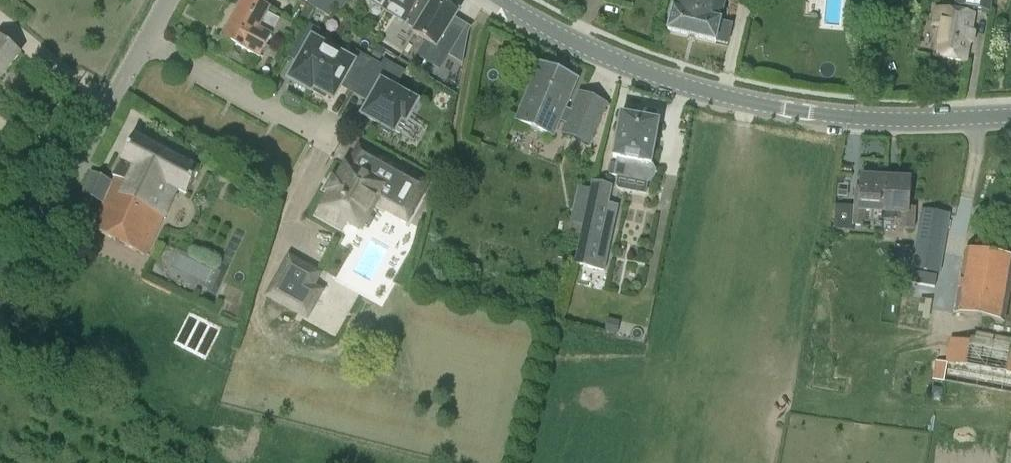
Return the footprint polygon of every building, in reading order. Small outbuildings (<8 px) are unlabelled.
[(270,9),(268,7),(270,5),(265,2),(263,5),(255,0),(243,0),(222,38),(259,58),(271,36),(280,20),(268,13),(270,9)] [(323,0),(307,0),(305,3),(329,17),(335,7),(342,11),(349,0),(335,0),(332,5),(323,0)] [(386,11),(392,0),(368,0),(386,11)] [(417,29),(434,2),(430,0),(392,0),(386,11),(417,29)] [(417,29),(414,35),(427,43),(419,56),(440,69),(464,31),(452,24),(459,12),(454,9),(456,5),(448,0),(443,0),(442,1),(439,0),(435,0),(434,2),(417,29)] [(668,31),(716,43),(729,45),(734,25),(721,22),(721,21),(720,21),(725,0),(675,0),(668,31)] [(958,13),(937,9),(934,27),(940,28),(935,58),(967,63),(975,16),(971,15),(972,10),(990,13),(993,0),(958,0),(956,8),(959,8),(958,13)] [(313,13),(307,9),(301,20),(307,22),(313,13)] [(320,31),(307,24),(293,50),(303,55),(290,80),(311,92),(312,90),(334,50),(315,40),(320,31)] [(22,53),(0,36),(0,80),(22,53)] [(386,51),(377,46),(372,57),(380,62),(386,51)] [(326,98),(327,95),(334,99),(345,79),(356,85),(370,59),(357,52),(352,61),(334,50),(312,90),(326,98)] [(395,89),(404,71),(385,61),(382,66),(370,59),(356,85),(368,91),(364,98),(371,102),(364,115),(381,125),(379,128),(390,133),(392,131),(394,132),(402,119),(407,122),(418,102),(395,89)] [(578,79),(541,63),(516,121),(553,137),(578,79)] [(608,104),(578,91),(561,133),(591,146),(608,104)] [(621,115),(617,137),(656,143),(660,122),(621,115)] [(113,176),(115,177),(171,203),(177,190),(186,195),(200,169),(135,135),(121,162),(113,176)] [(656,143),(617,137),(614,158),(618,159),(617,165),(611,163),(609,175),(614,176),(614,177),(650,184),(650,182),(655,178),(656,171),(654,165),(652,165),(656,143)] [(408,221),(429,183),(379,155),(367,177),(346,165),(338,180),(335,178),(328,191),(331,193),(318,215),(344,229),(348,222),(363,230),(378,203),(408,221)] [(171,203),(115,177),(92,229),(145,257),(164,216),(165,216),(171,203)] [(865,211),(882,213),(885,178),(860,177),(860,187),(855,187),(853,207),(836,206),(834,231),(852,231),(852,226),(864,227),(865,211)] [(885,178),(882,213),(900,214),(899,229),(913,230),(915,208),(909,207),(911,180),(885,178)] [(613,186),(592,181),(574,265),(605,271),(620,205),(610,203),(613,186)] [(950,215),(921,210),(918,230),(911,269),(940,274),(950,215)] [(1010,295),(1010,289),(1010,257),(965,249),(954,315),(1005,324),(1010,295)] [(308,321),(322,296),(313,291),(320,277),(290,260),(269,299),(308,321)] [(935,288),(937,276),(913,272),(911,284),(935,288)] [(1010,348),(1010,347),(970,340),(970,342),(950,338),(942,382),(1010,394),(1010,349),(1010,348)] [(933,388),(932,397),(933,397),(941,399),(943,390),(933,388)]
